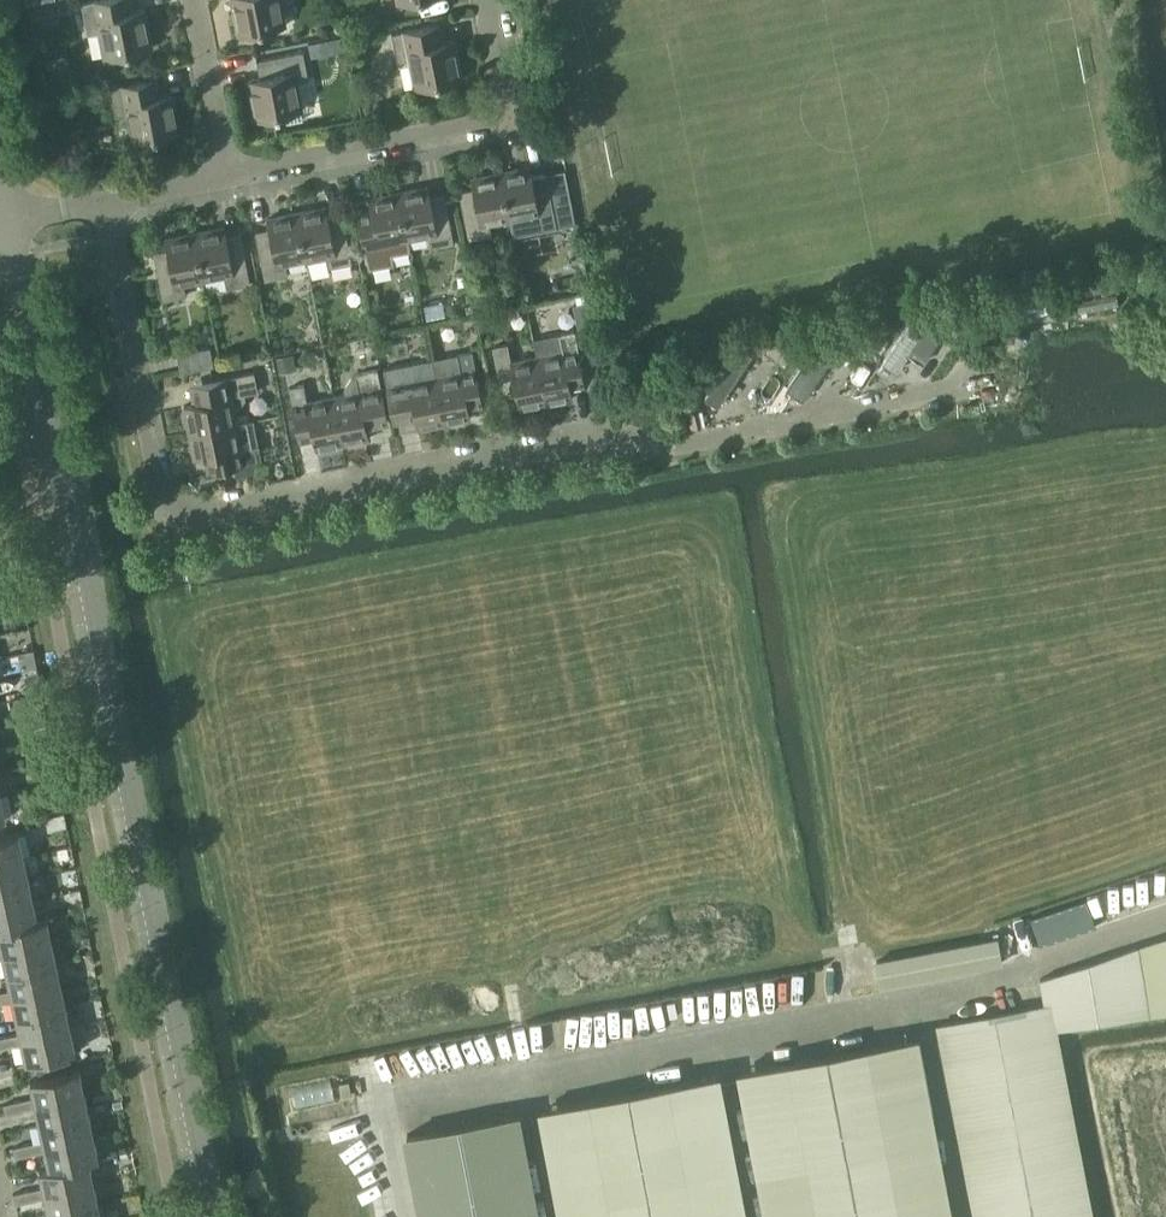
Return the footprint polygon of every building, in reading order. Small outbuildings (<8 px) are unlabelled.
[(58,14),(69,12),(66,0),(55,0),(58,14)] [(130,0),(87,0),(83,1),(88,29),(99,27),(105,55),(112,54),(113,59),(128,56),(127,51),(152,46),(144,7),(132,10),(130,0)] [(239,33),(286,24),(281,0),(233,0),(239,33)] [(393,33),(398,61),(410,58),(415,86),(462,77),(455,39),(442,41),(439,23),(393,33)] [(344,34),(329,37),(332,51),(346,49),(344,34)] [(249,79),(255,116),(256,118),(267,116),(303,109),(297,80),(309,78),(303,50),(257,59),(261,77),(249,79)] [(110,86),(116,114),(128,112),(128,116),(134,141),(140,139),(141,144),(156,141),(155,136),(180,131),(177,116),(172,92),(160,95),(156,77),(110,86)] [(531,165),(501,171),(510,218),(531,213),(534,225),(557,221),(547,172),(533,175),(531,165)] [(510,218),(501,171),(472,176),(474,186),(459,189),(470,238),(493,234),(490,221),(510,218)] [(429,185),(399,191),(410,248),(409,238),(429,234),(432,246),(454,241),(445,193),(431,195),(429,185)] [(410,248),(399,191),(370,196),(372,207),(358,209),(367,258),(369,266),(398,261),(396,250),(410,248)] [(327,205),(298,211),(311,278),(327,275),(330,269),(354,264),(343,213),(329,215),(327,205)] [(311,278),(298,211),(269,217),(271,227),(256,230),(266,279),(289,274),(287,262),(306,259),(311,278)] [(225,225),(195,231),(204,279),(225,274),(227,286),(251,282),(241,233),(227,235),(225,225)] [(204,279),(195,231),(167,237),(169,247),(155,250),(164,299),(187,295),(184,283),(204,279)] [(1114,280),(1096,283),(1097,293),(1116,290),(1114,280)] [(1068,282),(1015,295),(1019,312),(1037,308),(1038,313),(1056,309),(1054,303),(1072,299),(1068,282)] [(1116,293),(1079,300),(1081,309),(1118,303),(1116,293)] [(444,299),(425,303),(428,318),(447,314),(444,299)] [(973,316),(952,302),(943,315),(964,329),(973,316)] [(473,304),(466,305),(467,313),(475,311),(473,304)] [(583,316),(585,330),(599,328),(596,313),(583,316)] [(386,317),(374,319),(377,330),(388,328),(386,317)] [(863,320),(847,343),(861,352),(868,342),(875,347),(884,334),(863,320)] [(534,338),(537,355),(547,402),(573,397),(571,383),(585,380),(583,370),(598,367),(591,336),(577,339),(575,329),(534,338)] [(794,352),(773,338),(764,351),(785,365),(794,352)] [(494,345),(500,379),(515,376),(521,408),(547,402),(537,355),(512,361),(508,343),(494,345)] [(178,352),(182,371),(214,365),(211,346),(178,352)] [(484,405),(473,350),(432,358),(445,423),(472,418),(470,407),(484,405)] [(279,353),(282,370),(299,367),(296,351),(279,353)] [(384,367),(393,410),(414,406),(419,428),(445,423),(432,358),(384,367)] [(346,393),(334,395),(343,443),(370,438),(368,426),(389,422),(379,369),(356,373),(357,376),(352,377),(345,387),(346,393)] [(255,371),(191,383),(195,402),(185,404),(189,430),(237,421),(232,396),(259,391),(255,371)] [(290,386),(301,441),(315,438),(317,448),(343,443),(334,395),(308,400),(305,383),(290,386)] [(699,409),(690,411),(693,425),(702,423),(699,409)] [(237,421),(189,430),(195,458),(211,455),(213,469),(262,460),(254,419),(237,422),(237,421)] [(45,717),(34,719),(38,733),(48,731),(45,717)] [(24,851),(19,830),(0,834),(0,856),(24,851)] [(29,873),(24,851),(0,856),(0,879),(29,873)] [(33,895),(29,873),(0,879),(0,903),(33,895)] [(38,919),(33,895),(0,903),(0,927),(38,919)] [(52,938),(48,917),(38,919),(0,927),(0,940),(1,944),(2,949),(52,938)] [(1045,1001),(1049,1027),(1055,1026),(1165,1010),(1165,934),(1041,977),(1045,1001)] [(7,971),(57,960),(52,938),(2,949),(3,954),(7,971)] [(12,993),(62,982),(57,960),(7,971),(11,988),(12,993)] [(13,998),(16,1014),(66,1003),(62,982),(12,993),(13,998)] [(13,998),(12,993),(11,988),(0,990),(0,1001),(13,998)] [(1045,1001),(944,1021),(982,1216),(1092,1216),(1055,1026),(1049,1027),(1045,1001)] [(20,1031),(21,1036),(71,1025),(66,1003),(16,1014),(20,1031)] [(21,1036),(22,1041),(26,1059),(76,1048),(71,1025),(21,1036)] [(7,1044),(22,1041),(21,1036),(20,1031),(5,1034),(7,1044)] [(750,1068),(779,1216),(944,1216),(909,1037),(750,1068)] [(35,1099),(84,1089),(80,1067),(31,1078),(34,1095),(35,1099)] [(718,1072),(541,1106),(563,1216),(746,1216),(718,1072)] [(40,1121),(89,1110),(84,1089),(35,1099),(36,1106),(40,1121)] [(21,1109),(36,1106),(35,1099),(34,1095),(19,1098),(21,1109)] [(6,1112),(21,1109),(19,1098),(4,1102),(6,1112)] [(121,1098),(112,1100),(113,1106),(122,1104),(121,1098)] [(45,1143),(94,1133),(89,1110),(40,1121),(44,1139),(45,1143)] [(408,1131),(408,1132),(410,1142),(424,1216),(534,1216),(512,1112),(408,1131)] [(49,1165),(90,1157),(98,1155),(94,1133),(45,1143),(45,1149),(49,1165)] [(31,1152),(45,1149),(45,1143),(44,1139),(28,1143),(31,1152)] [(16,1155),(31,1152),(28,1143),(14,1145),(16,1155)] [(44,1189),(95,1178),(90,1157),(49,1165),(39,1167),(43,1185),(44,1189)] [(49,1211),(99,1200),(95,1178),(44,1189),(45,1196),(49,1211)] [(31,1198),(45,1196),(44,1189),(43,1185),(28,1188),(31,1198)] [(16,1201),(31,1198),(28,1188),(14,1191),(14,1193),(16,1201)] [(99,1200),(49,1211),(50,1216),(103,1216),(99,1200)]
